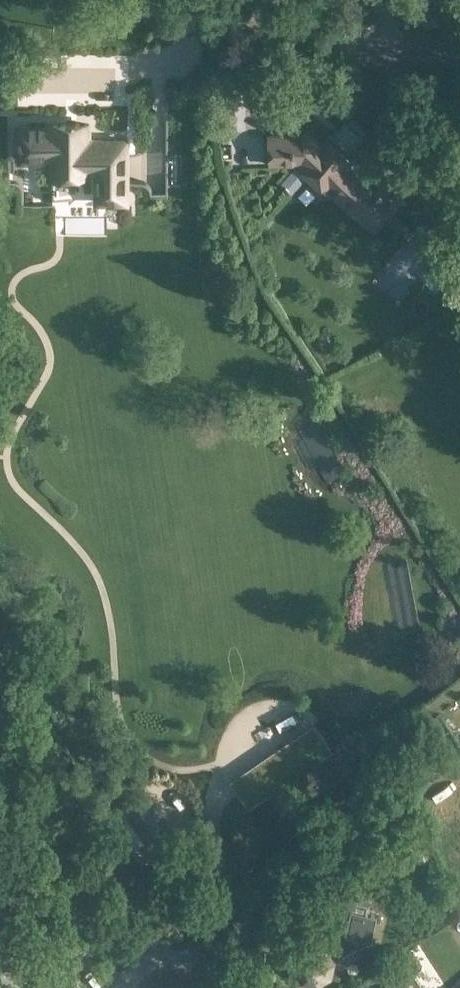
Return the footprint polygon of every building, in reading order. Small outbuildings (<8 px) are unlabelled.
[(234,78),(245,66),(234,57),(224,69),(225,70),(222,74),(230,81),(234,77),(234,78)] [(127,198),(128,137),(88,137),(88,123),(16,123),(16,138),(17,169),(52,169),(52,198),(127,198)] [(302,158),(302,159),(281,181),(293,192),(308,176),(313,180),(313,183),(320,189),(323,188),(331,195),(332,194),(370,228),(376,221),(379,224),(393,208),(389,205),(394,198),(393,198),(402,188),(390,177),(381,187),(377,192),(348,166),(351,162),(338,151),(316,131),(313,135),(268,137),(269,158),(290,157),(290,159),(302,158)] [(433,743),(421,749),(429,763),(441,756),(433,743)] [(118,825),(138,855),(160,839),(138,810),(118,825)] [(305,930),(291,938),(298,949),(295,965),(303,977),(319,981),(331,973),(333,964),(336,958),(340,957),(355,947),(359,945),(365,943),(373,941),(373,940),(372,940),(378,914),(366,911),(368,903),(356,900),(355,897),(350,899),(343,897),(342,901),(338,902),(340,910),(338,918),(333,917),(332,924),(330,929),(328,934),(325,938),(321,943),(312,942),(305,930)] [(383,971),(389,981),(377,987),(424,987),(413,972),(422,966),(414,953),(383,971)] [(450,987),(459,987),(459,980),(450,987)]
